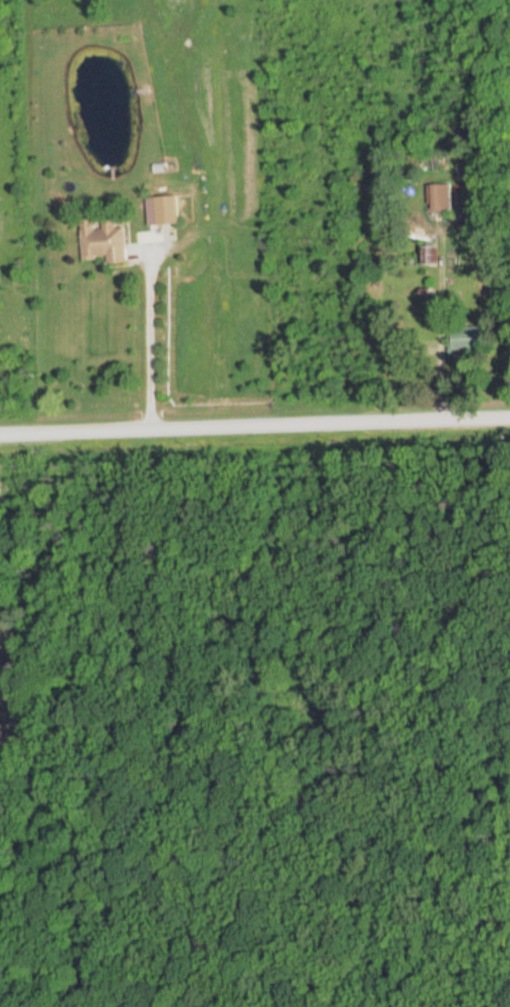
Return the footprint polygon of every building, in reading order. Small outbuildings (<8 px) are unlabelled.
[(447,210),(447,185),(432,185),(432,210),(447,210)] [(179,224),(177,196),(147,198),(149,226),(179,224)] [(124,217),(80,220),(83,263),(127,261),(124,217)] [(425,248),(425,264),(436,264),(436,248),(425,248)] [(450,351),(480,351),(480,326),(450,326),(450,351)]
